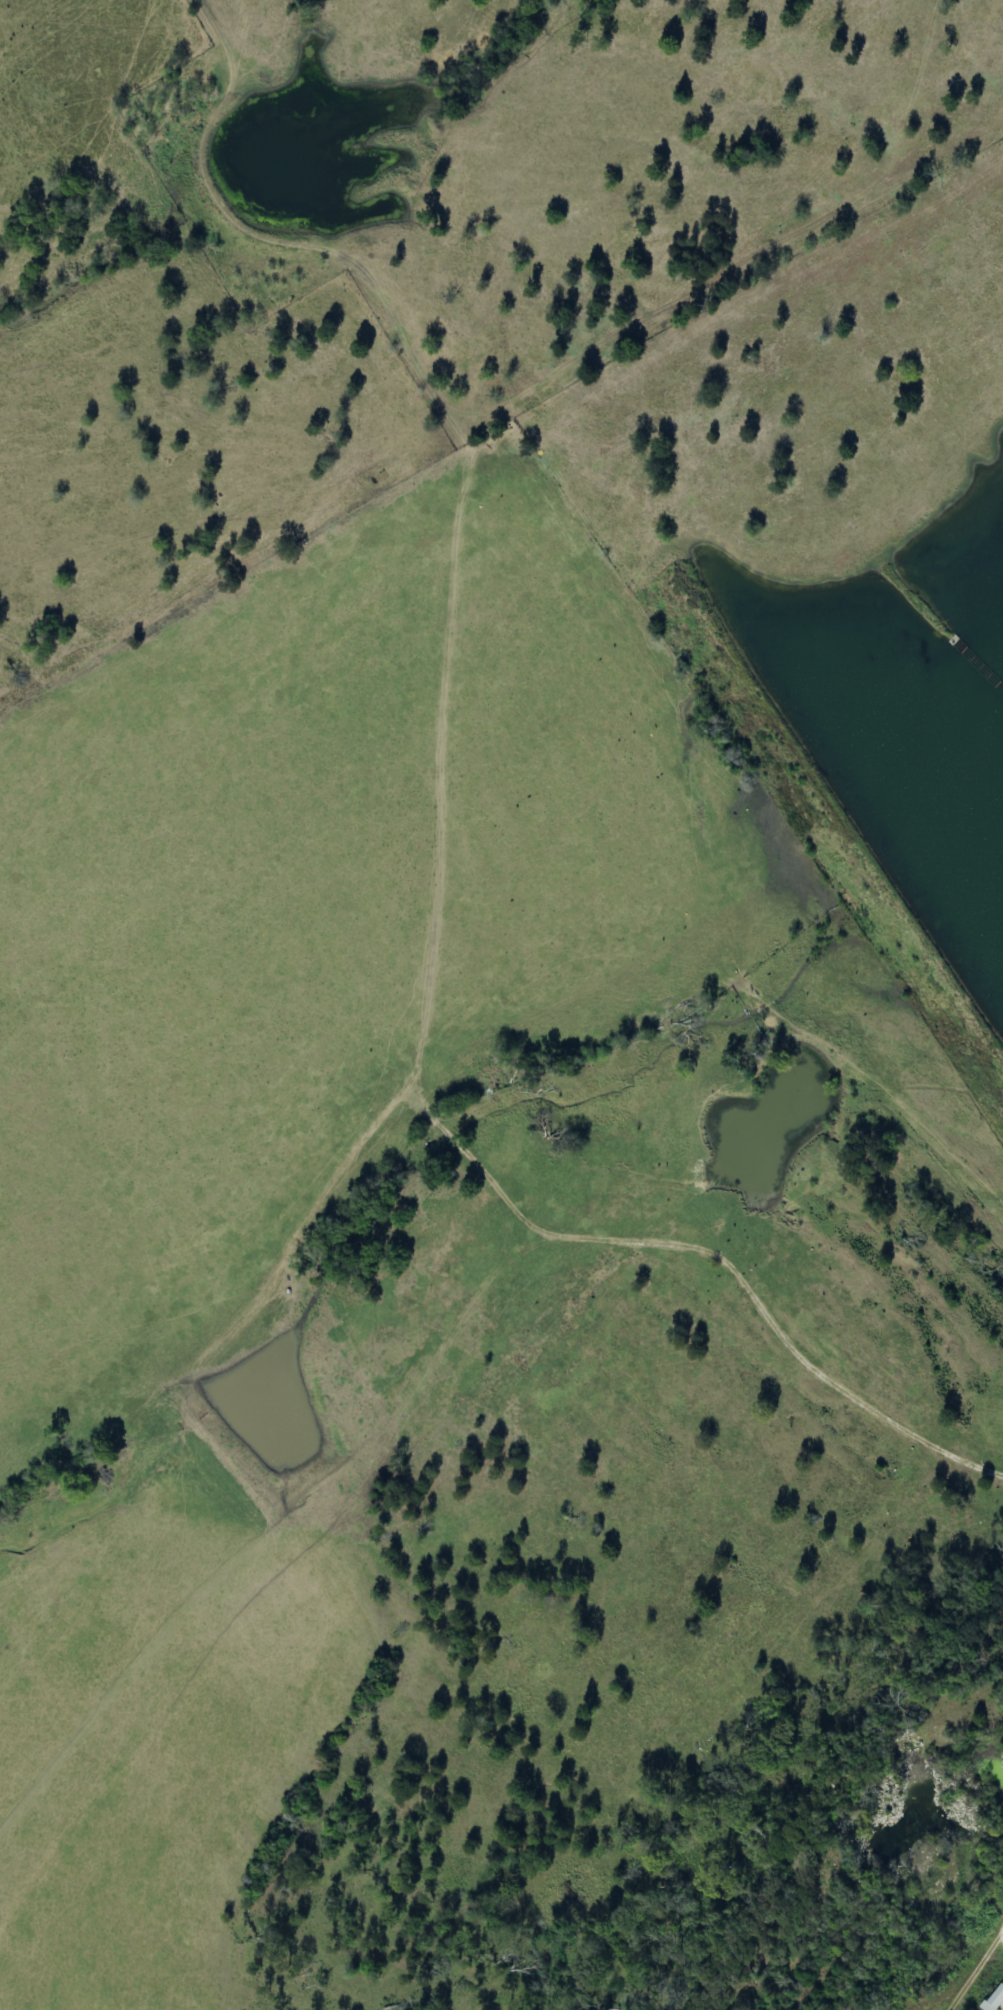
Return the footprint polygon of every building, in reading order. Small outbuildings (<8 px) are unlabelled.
[(1002,2007),(1002,1986),(983,2009),(984,2009),(1000,2009),(1002,2007)]
